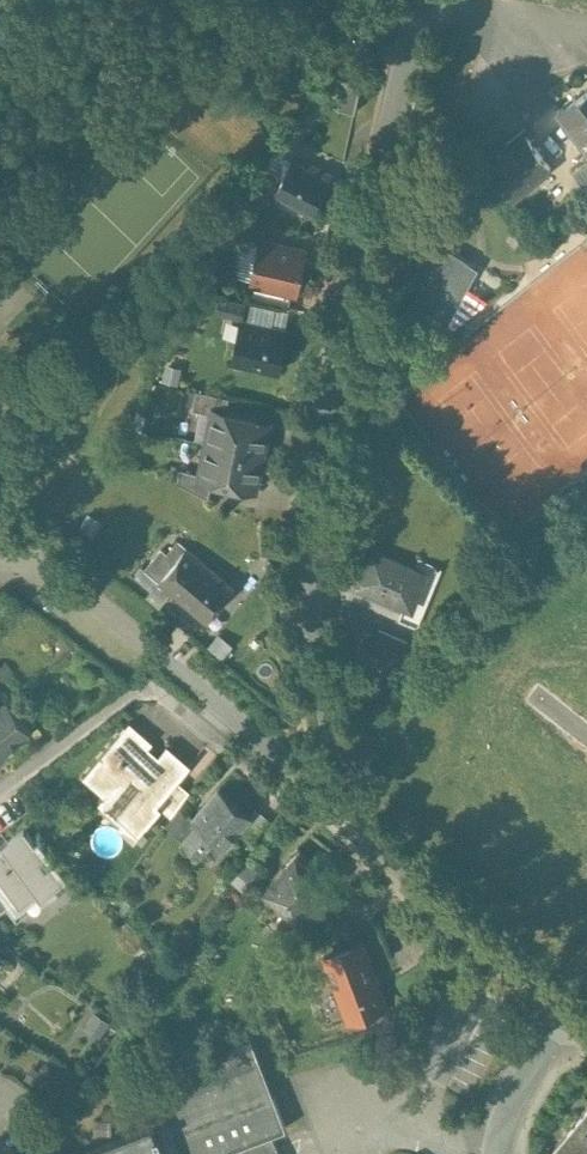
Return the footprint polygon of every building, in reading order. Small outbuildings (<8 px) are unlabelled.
[(352,68),(332,89),(342,99),(362,78),(352,68)] [(560,109),(560,108),(558,110),(559,112),(560,112),(586,145),(586,87),(560,109)] [(527,135),(489,166),(513,196),(528,184),(530,186),(538,180),(536,177),(551,165),(527,135)] [(312,163),(310,168),(292,159),(276,192),(313,211),(332,173),(312,163)] [(575,170),(586,183),(586,160),(575,170)] [(306,248),(261,238),(252,279),(294,288),(297,289),(306,248)] [(472,258),(444,242),(444,243),(439,240),(431,254),(433,256),(431,259),(435,261),(407,311),(406,310),(405,312),(432,327),(433,326),(432,325),(442,309),(446,311),(450,310),(453,304),(457,303),(468,283),(467,279),(461,275),(470,259),(471,259),(472,258)] [(294,288),(252,279),(248,299),(252,299),(290,308),(294,288)] [(245,299),(223,294),(220,307),(242,312),(245,299)] [(290,308),(252,299),(248,318),(273,323),(272,325),(285,328),(290,308)] [(273,323),(248,318),(244,334),(238,332),(232,356),(280,366),(288,328),(285,328),(272,325),(273,323)] [(230,393),(197,386),(193,405),(214,409),(215,404),(227,407),(230,393)] [(227,407),(215,404),(214,409),(208,437),(262,448),(267,426),(258,424),(260,413),(227,407)] [(262,448),(208,437),(202,467),(202,470),(214,473),(246,479),(248,470),(257,472),(262,448)] [(202,467),(181,463),(178,476),(210,491),(214,473),(202,470),(202,467)] [(169,549),(163,544),(146,564),(160,576),(188,540),(180,534),(169,549)] [(236,579),(188,540),(160,576),(208,614),(236,579)] [(417,564),(374,546),(361,580),(398,595),(403,582),(409,584),(417,564)] [(408,636),(380,626),(374,643),(402,653),(408,636)] [(0,680),(0,744),(1,746),(33,722),(9,691),(8,691),(0,680)] [(131,717),(84,772),(110,794),(109,795),(122,805),(122,804),(134,814),(136,810),(137,811),(147,800),(146,800),(150,794),(157,800),(173,781),(150,761),(156,755),(145,746),(153,736),(131,717)] [(191,759),(168,739),(156,755),(150,761),(173,781),(177,777),(191,759)] [(173,781),(157,800),(171,813),(190,787),(177,777),(173,781)] [(220,784),(195,814),(189,809),(187,811),(180,805),(167,824),(201,853),(217,834),(225,842),(251,811),(220,784)] [(24,825),(9,837),(11,839),(0,848),(0,873),(7,883),(4,886),(14,900),(15,900),(18,904),(38,888),(42,894),(68,875),(39,837),(35,840),(24,825)] [(310,855),(300,846),(269,882),(283,894),(280,898),(282,899),(297,912),(305,904),(328,876),(307,858),(310,855)] [(0,873),(0,911),(14,900),(4,886),(7,883),(0,873)] [(305,904),(297,912),(282,899),(269,914),(299,940),(319,916),(305,904)] [(385,1001),(362,941),(326,955),(349,1015),(385,1001)] [(151,1081),(169,1126),(155,1131),(164,1153),(249,1153),(272,1145),(268,1137),(271,1136),(286,1130),(250,1041),(151,1081)] [(551,1153),(552,1153),(586,1153),(586,1110),(551,1153)] [(83,1153),(164,1153),(155,1131),(153,1126),(83,1153)] [(271,1136),(268,1137),(272,1145),(249,1153),(280,1153),(271,1136)]
